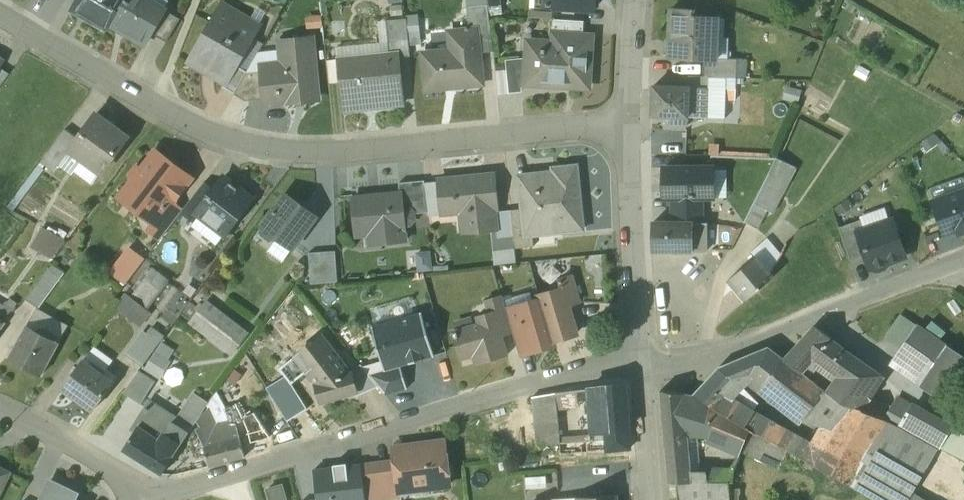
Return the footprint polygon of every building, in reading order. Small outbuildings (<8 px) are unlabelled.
[(73,9),(107,29),(110,24),(124,0),(78,0),(73,9)] [(110,24),(145,44),(152,32),(165,9),(150,0),(124,0),(110,24)] [(545,6),(593,9),(594,0),(546,0),(545,6)] [(488,3),(466,5),(468,28),(477,27),(477,33),(491,31),(488,3)] [(165,9),(152,32),(167,41),(180,18),(165,9)] [(694,10),(671,9),(669,57),(704,58),(712,59),(712,57),(713,17),(696,16),(696,14),(694,14),(694,10)] [(257,32),(219,10),(190,60),(226,81),(228,82),(238,64),(257,32)] [(406,17),(386,19),(390,53),(398,53),(398,56),(410,55),(406,17)] [(551,33),(558,33),(584,34),(583,21),(552,19),(551,33)] [(331,25),(317,26),(318,39),(332,38),(331,25)] [(468,28),(453,29),(455,49),(422,52),(426,89),(482,83),(477,33),(477,27),(468,28)] [(594,34),(584,34),(558,33),(557,50),(526,48),(525,59),(523,84),(561,87),(561,84),(590,85),(594,34)] [(312,36),(279,39),(281,63),(260,65),(261,69),(264,98),(264,104),(318,99),(312,36)] [(390,53),(339,58),(341,79),(345,79),(347,106),(375,103),(375,106),(402,103),(398,56),(398,53),(390,53)] [(737,58),(712,57),(712,59),(704,58),(703,76),(709,76),(736,78),(737,58)] [(523,84),(525,59),(506,61),(507,70),(509,93),(521,93),(522,85),(523,84)] [(238,64),(228,82),(226,81),(223,87),(234,93),(247,71),(247,70),(238,64)] [(261,69),(247,71),(234,93),(246,100),(264,98),(261,69)] [(509,93),(507,70),(496,71),(499,94),(509,93)] [(703,76),(689,76),(688,87),(709,87),(709,76),(703,76)] [(688,87),(653,85),(652,116),(706,118),(707,113),(712,113),(713,95),(713,88),(709,87),(688,87)] [(731,88),(713,88),(713,95),(731,96),(731,88)] [(127,136),(95,113),(78,136),(69,148),(71,150),(74,145),(85,153),(82,158),(101,172),(127,136)] [(65,127),(41,161),(55,171),(71,150),(69,148),(78,136),(65,127)] [(168,160),(156,151),(142,170),(137,166),(130,174),(135,178),(129,186),(147,200),(138,211),(151,221),(154,223),(171,201),(174,196),(175,197),(183,187),(182,186),(190,176),(177,166),(174,167),(168,163),(168,160)] [(795,167),(777,158),(770,172),(788,182),(795,167)] [(554,171),(519,175),(523,208),(523,210),(528,209),(530,229),(532,229),(562,226),(562,231),(583,229),(577,165),(554,168),(554,171)] [(712,167),(664,167),(664,198),(672,198),(702,198),(712,197),(712,167)] [(472,174),(438,178),(442,213),(442,214),(469,212),(471,231),(497,228),(495,209),(498,209),(494,172),(492,172),(492,174),(472,176),(472,174)] [(788,182),(770,172),(754,203),(766,210),(772,213),(788,182)] [(251,198),(223,177),(213,189),(196,211),(198,213),(225,233),(251,198)] [(424,180),(399,182),(400,192),(401,192),(403,207),(408,207),(414,212),(414,213),(427,212),(424,181),(424,180)] [(438,180),(424,181),(427,212),(428,215),(442,213),(438,180)] [(203,182),(182,210),(193,219),(198,213),(196,211),(213,189),(203,182)] [(933,201),(945,235),(958,230),(958,231),(960,233),(963,231),(963,190),(933,201)] [(400,192),(352,197),(356,235),(382,233),(383,243),(406,240),(404,225),(410,224),(414,219),(414,213),(414,212),(408,207),(403,207),(401,192),(400,192)] [(316,217),(285,194),(262,224),(263,232),(271,238),(277,237),(292,248),(316,217)] [(702,222),(702,198),(672,198),(672,223),(702,222)] [(171,201),(154,223),(151,221),(146,228),(160,239),(182,210),(171,201)] [(766,210),(754,203),(745,222),(757,228),(766,210)] [(523,208),(511,209),(515,247),(534,246),(532,229),(530,229),(528,209),(523,210),(523,208)] [(860,219),(839,227),(851,261),(866,256),(858,233),(864,231),(860,219)] [(864,231),(858,233),(866,256),(870,267),(904,255),(897,234),(899,231),(896,223),(889,219),(881,222),(879,226),(864,231)] [(707,250),(707,222),(702,222),(672,223),(672,224),(693,223),(693,250),(707,250)] [(693,223),(672,224),(672,223),(652,223),(652,250),(693,250),(693,223)] [(31,245),(55,258),(67,238),(43,225),(31,245)] [(767,238),(750,252),(751,253),(752,253),(755,257),(756,256),(770,272),(780,254),(767,238)] [(335,251),(309,252),(311,283),(337,281),(335,251)] [(132,253),(121,267),(132,275),(143,262),(132,253)] [(755,257),(728,279),(746,300),(774,277),(770,272),(756,256),(755,257)] [(51,263),(25,298),(38,307),(64,272),(51,263)] [(152,269),(131,297),(145,308),(166,280),(152,269)] [(571,276),(558,280),(561,292),(563,291),(567,304),(578,301),(571,276)] [(179,314),(191,302),(179,290),(166,302),(179,314)] [(561,292),(553,294),(548,291),(539,294),(540,298),(553,340),(557,338),(559,335),(563,334),(564,336),(576,333),(567,304),(563,291),(561,292)] [(502,296),(484,301),(487,313),(491,328),(495,327),(497,334),(501,333),(502,336),(513,332),(511,324),(502,296)] [(540,298),(533,301),(530,306),(520,309),(523,320),(531,348),(532,350),(542,346),(541,343),(546,342),(550,344),(554,343),(553,340),(540,298)] [(0,309),(0,318),(5,321),(15,308),(6,301),(0,309)] [(247,333),(206,301),(190,321),(200,329),(202,326),(225,344),(223,347),(231,353),(247,333)] [(68,325),(36,308),(9,357),(41,375),(68,325)] [(479,324),(452,331),(460,358),(474,354),(477,364),(507,355),(502,336),(501,333),(497,334),(495,327),(491,328),(487,313),(477,316),(479,324)] [(901,315),(886,337),(902,347),(916,325),(901,315)] [(374,329),(385,370),(399,366),(429,357),(418,316),(374,329)] [(523,320),(511,324),(513,332),(519,352),(531,348),(523,320)] [(961,355),(916,325),(902,347),(890,364),(935,395),(961,355)] [(853,355),(816,327),(785,360),(800,372),(812,359),(838,376),(853,355)] [(144,331),(127,353),(143,364),(160,342),(144,331)] [(320,336),(295,355),(307,371),(316,382),(321,400),(355,391),(356,391),(352,375),(350,372),(320,336)] [(785,360),(768,347),(739,360),(751,376),(759,386),(802,420),(825,391),(800,372),(785,360)] [(155,352),(145,368),(157,376),(168,360),(155,352)] [(295,355),(281,367),(287,375),(293,382),(307,371),(295,355)] [(838,376),(826,392),(843,404),(849,406),(857,408),(881,375),(853,355),(838,376)] [(935,395),(963,388),(963,387),(963,357),(961,355),(935,395)] [(112,382),(82,360),(62,387),(92,409),(112,382)] [(739,360),(720,367),(694,396),(707,406),(707,408),(734,423),(745,406),(726,394),(737,381),(751,376),(739,360)] [(360,364),(350,372),(352,375),(356,391),(355,391),(356,395),(378,386),(369,374),(360,364)] [(404,389),(399,366),(385,370),(369,374),(378,386),(385,393),(404,389)] [(155,381),(138,371),(123,392),(141,403),(155,381)] [(293,382),(287,375),(267,388),(288,420),(307,408),(292,384),(293,382)] [(624,383),(589,388),(593,439),(605,438),(605,450),(629,448),(624,383)] [(593,439),(569,442),(566,415),(557,416),(556,407),(570,405),(574,401),(572,390),(531,397),(537,446),(559,443),(560,454),(605,450),(605,438),(593,439)] [(694,396),(661,390),(664,434),(685,435),(706,437),(707,408),(707,406),(694,396)] [(193,393),(173,423),(188,433),(197,420),(207,405),(208,403),(193,393)] [(208,403),(207,405),(197,420),(200,427),(209,422),(214,431),(231,424),(224,410),(216,393),(208,403)] [(949,427),(898,398),(886,419),(888,420),(938,449),(939,449),(949,427)] [(239,403),(224,410),(231,424),(236,424),(237,424),(248,419),(239,403)] [(171,421),(146,405),(130,429),(134,431),(144,437),(148,432),(159,439),(164,432),(171,421)] [(797,438),(766,420),(767,420),(745,406),(734,423),(749,431),(757,435),(758,433),(788,450),(814,466),(822,451),(822,450),(797,438)] [(857,408),(849,406),(822,450),(822,451),(814,466),(847,484),(885,420),(857,408)] [(734,423),(707,408),(706,437),(740,452),(749,431),(734,423)] [(885,420),(847,484),(874,499),(908,499),(913,492),(938,449),(888,420),(885,420)] [(173,423),(171,421),(164,432),(181,443),(188,433),(173,423)] [(231,424),(214,431),(209,422),(200,427),(196,429),(203,446),(239,437),(236,426),(238,425),(237,424),(236,424),(231,424)] [(159,439),(148,432),(144,437),(134,431),(123,449),(162,473),(173,456),(181,443),(164,432),(159,439)] [(788,450),(758,433),(757,435),(749,431),(740,452),(779,469),(788,450)] [(685,435),(664,434),(666,451),(680,451),(686,455),(685,435)] [(239,437),(203,446),(209,466),(244,457),(239,437)] [(442,445),(394,451),(396,461),(400,492),(447,486),(447,480),(451,475),(450,468),(445,465),(442,445)] [(680,451),(666,451),(669,482),(676,482),(729,482),(733,471),(688,470),(686,455),(680,451)] [(360,466),(364,499),(371,499),(400,496),(400,492),(396,461),(360,466)] [(360,466),(360,464),(315,468),(319,499),(364,499),(360,466)] [(0,491),(10,472),(0,467),(0,491)] [(50,481),(42,499),(74,499),(77,494),(50,481)] [(265,486),(269,499),(285,499),(288,499),(283,481),(265,486)] [(729,482),(676,482),(677,499),(730,499),(729,482)]
